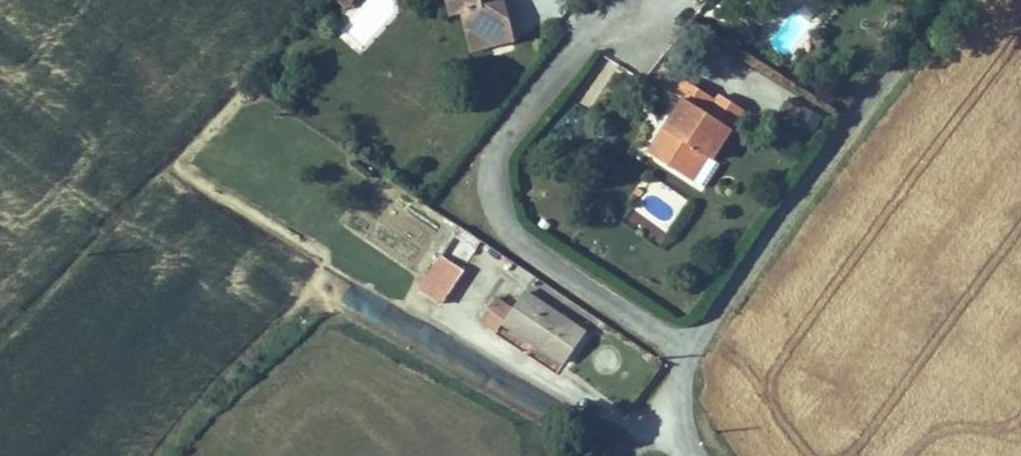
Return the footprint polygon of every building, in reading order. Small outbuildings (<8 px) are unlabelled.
[(401,4),(395,0),(333,0),(347,10),(331,33),(364,56),(401,4)] [(492,11),(532,4),(531,0),(490,0),(492,11)] [(672,104),(709,130),(724,107),(734,113),(754,83),(729,66),(738,53),(709,34),(700,47),(707,52),(672,104)] [(724,107),(709,130),(718,137),(734,113),(724,107)] [(419,290),(443,305),(464,270),(440,255),(419,290)] [(525,290),(514,307),(496,296),(480,322),(562,374),(589,330),(525,290)]
